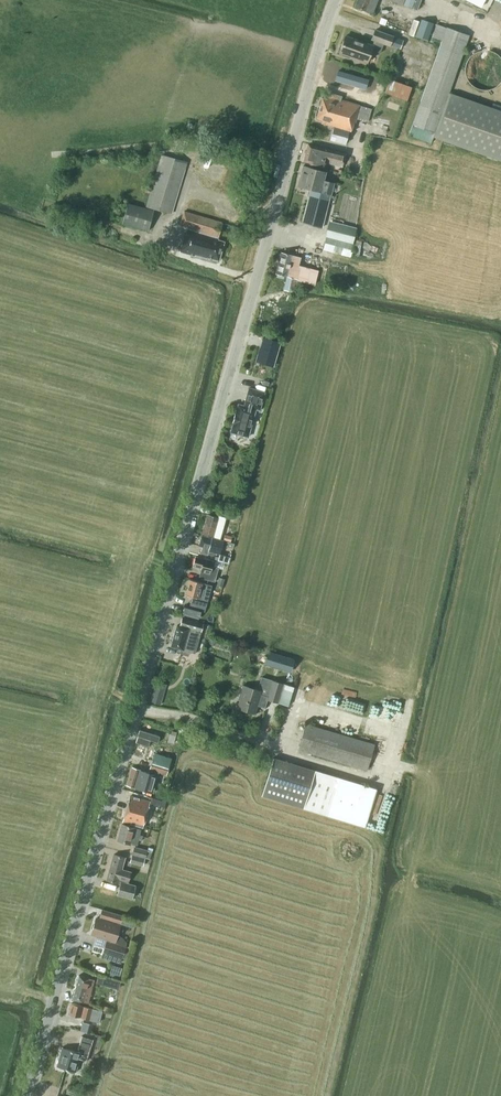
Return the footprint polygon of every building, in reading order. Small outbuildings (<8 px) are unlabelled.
[(377,0),(357,0),(354,6),(367,11),(372,13),(377,0)] [(417,10),(421,0),(391,0),(417,10)] [(422,19),(416,35),(428,39),(433,23),(422,19)] [(435,132),(442,113),(469,35),(437,24),(432,37),(442,40),(412,124),(413,124),(409,135),(431,143),(435,132)] [(403,40),(393,36),(375,30),(372,40),(374,40),(372,46),(345,36),(339,53),(367,63),(371,50),(380,53),(384,44),(390,46),(390,45),(400,49),(403,40)] [(480,50),(478,51),(476,51),(474,53),(473,54),(472,54),(471,55),(469,57),(468,59),(467,60),(466,61),(466,63),(465,65),(465,67),(464,68),(464,70),(464,72),(465,74),(465,75),(465,76),(466,79),(467,80),(468,81),(469,83),(470,84),(471,85),(472,85),(473,86),(474,87),(477,89),(479,90),(481,90),(482,90),(484,90),(485,90),(488,90),(490,90),(492,89),(493,89),(495,87),(497,86),(499,85),(500,83),(500,82),(500,58),(500,57),(498,55),(496,53),(494,52),(492,51),(491,50),(488,50),(486,50),(484,50),(482,50),(480,50)] [(362,96),(365,86),(336,75),(332,84),(362,96)] [(407,100),(412,87),(390,79),(385,93),(407,100)] [(371,109),(341,100),(342,96),(329,93),(327,100),(322,98),(316,118),(322,120),(321,123),(334,127),(330,140),(346,144),(349,131),(351,132),(353,123),(355,124),(356,119),(368,122),(371,109)] [(451,93),(435,137),(500,160),(500,110),(451,93)] [(346,153),(309,145),(309,144),(304,161),(310,163),(309,165),(324,169),(326,162),(342,166),(346,153)] [(172,213),(187,162),(161,155),(146,206),(172,213)] [(322,228),(331,193),(326,192),(327,185),(318,182),(321,171),(303,167),(298,185),(311,189),(302,222),(322,228)] [(148,230),(154,210),(128,203),(122,223),(148,230)] [(219,260),(224,242),(218,240),(223,223),(184,211),(179,227),(188,229),(185,237),(184,237),(180,252),(206,259),(207,257),(219,260)] [(356,227),(329,220),(325,236),(326,236),(323,250),(350,257),(352,252),(351,251),(353,242),(352,242),(356,227)] [(293,292),(296,281),(309,284),(310,281),(316,283),(319,272),(298,267),(301,257),(281,252),(276,274),(277,274),(277,277),(283,279),(284,276),(287,277),(284,290),(293,292)] [(346,282),(359,283),(360,275),(353,274),(352,278),(347,277),(346,282)] [(279,342),(263,337),(262,340),(263,340),(261,347),(260,347),(256,362),(272,366),(279,342)] [(259,411),(264,392),(249,388),(245,401),(250,402),(249,407),(238,404),(236,413),(235,413),(232,424),(233,424),(231,432),(248,437),(255,410),(259,411)] [(219,539),(224,520),(208,515),(202,534),(219,539)] [(230,542),(232,536),(225,534),(223,540),(227,541),(230,542)] [(220,554),(224,541),(212,538),(202,536),(199,546),(202,547),(201,553),(207,555),(208,551),(220,554)] [(230,558),(219,554),(217,561),(228,564),(230,558)] [(215,582),(218,568),(212,566),(213,561),(204,559),(196,557),(193,566),(201,568),(201,571),(205,572),(203,579),(215,582)] [(219,577),(217,585),(223,587),(225,579),(219,577)] [(186,597),(192,598),(189,606),(185,605),(182,615),(198,619),(201,609),(205,610),(211,585),(189,579),(185,594),(187,594),(186,597)] [(183,650),(190,652),(195,653),(203,623),(182,617),(179,626),(177,625),(171,647),(183,650)] [(270,651),(270,652),(269,653),(266,664),(291,671),(295,660),(295,659),(270,651)] [(294,663),(307,667),(308,660),(296,656),(294,663)] [(288,706),(292,693),(294,686),(262,677),(258,690),(243,685),(240,694),(242,695),(238,708),(255,713),(257,706),(265,708),(267,699),(288,706)] [(167,684),(156,681),(150,702),(161,705),(167,684)] [(343,710),(363,714),(364,707),(344,703),(343,710)] [(366,770),(374,744),(306,724),(299,750),(366,770)] [(158,742),(160,736),(139,730),(136,743),(149,746),(150,740),(158,742)] [(172,758),(154,752),(148,771),(166,776),(172,758)] [(365,827),(377,788),(272,757),(261,796),(365,827)] [(151,792),(157,775),(132,768),(127,785),(151,792)] [(143,828),(150,802),(130,796),(122,822),(143,828)] [(161,800),(152,797),(150,804),(159,807),(161,800)] [(137,845),(141,829),(122,824),(118,840),(137,845)] [(152,852),(147,850),(134,847),(132,854),(145,858),(150,859),(152,852)] [(128,873),(127,872),(122,871),(123,866),(125,862),(125,858),(114,855),(106,882),(118,886),(119,881),(121,881),(126,883),(128,873)] [(143,865),(145,858),(132,855),(130,861),(143,865)] [(126,883),(121,881),(117,895),(132,899),(136,886),(126,883)] [(124,916),(102,909),(99,917),(121,924),(124,916)] [(117,935),(120,925),(96,918),(92,930),(93,930),(92,934),(111,940),(110,941),(126,946),(126,943),(126,942),(125,940),(123,938),(122,937),(121,936),(120,936),(117,935)] [(122,958),(126,946),(110,941),(106,940),(101,957),(120,963),(122,958)] [(120,978),(123,969),(111,965),(108,974),(120,978)] [(120,980),(99,974),(97,982),(118,988),(118,989),(121,980),(120,980)] [(108,987),(93,984),(94,979),(89,978),(79,975),(73,999),(83,1002),(83,1001),(88,1003),(89,998),(95,1000),(95,1001),(103,1003),(105,995),(106,995),(108,987)] [(106,1012),(104,1011),(71,1003),(68,1014),(99,1022),(100,1019),(104,1020),(106,1012)] [(93,1034),(95,1028),(87,1026),(85,1032),(93,1034)] [(87,1061),(91,1048),(93,1039),(82,1035),(79,1044),(77,1052),(62,1047),(57,1066),(76,1072),(79,1059),(87,1061)]
